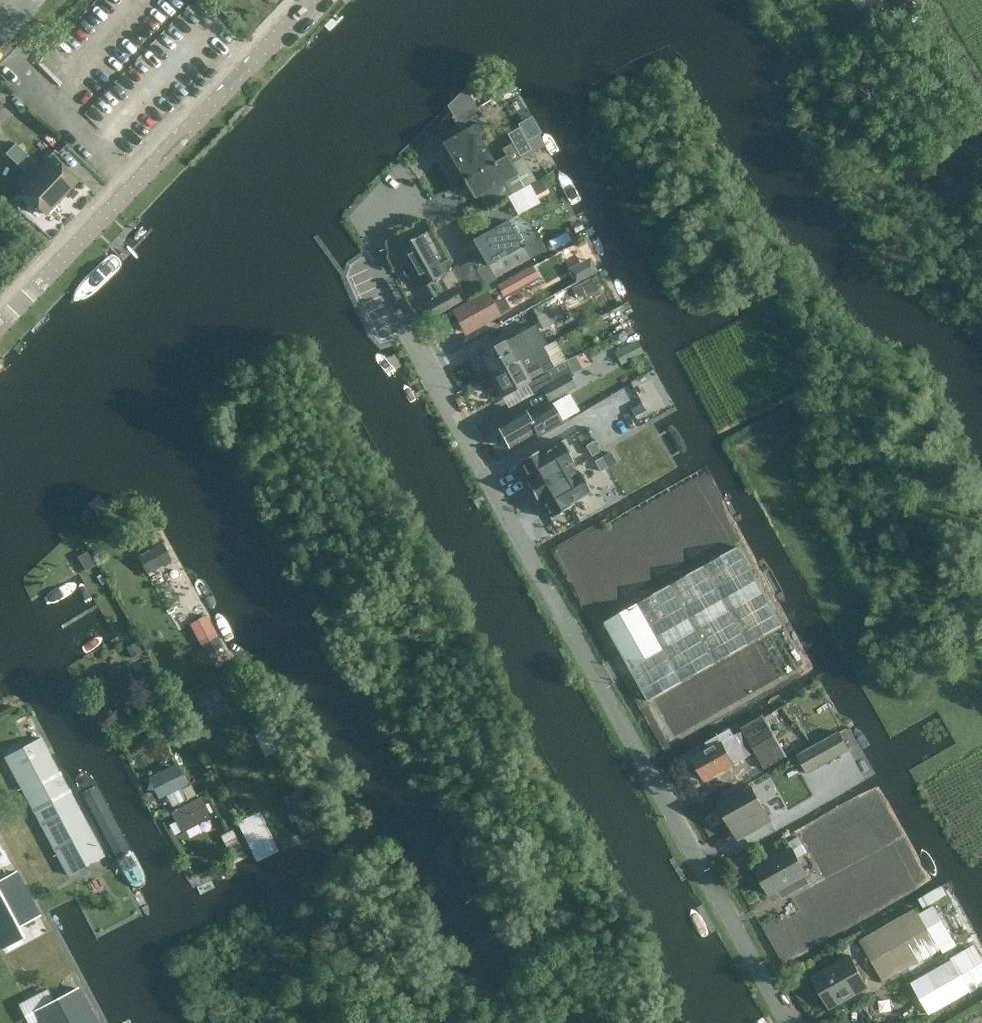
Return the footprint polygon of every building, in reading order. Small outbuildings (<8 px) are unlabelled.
[(442,143),(458,172),(462,178),(480,168),(493,161),(473,125),(442,143)] [(531,150),(527,142),(518,127),(507,134),(512,143),(519,156),(530,150),(531,150)] [(543,144),(539,136),(527,142),(531,150),(530,150),(531,152),(543,144)] [(517,175),(510,164),(520,158),(519,156),(512,143),(503,148),(506,154),(493,161),(480,168),(462,178),(475,199),(481,196),(488,208),(511,194),(533,181),(527,170),(517,175)] [(53,159),(22,192),(56,225),(78,203),(67,192),(76,181),(53,159)] [(485,286),(497,280),(488,265),(521,247),(519,242),(522,240),(515,226),(511,228),(507,220),(472,240),(481,255),(471,260),(485,286)] [(468,299),(456,277),(450,266),(452,264),(432,229),(396,247),(405,263),(400,267),(404,274),(409,271),(417,285),(423,283),(432,299),(425,303),(433,318),(468,299)] [(537,277),(531,266),(510,278),(516,289),(537,277)] [(485,295),(455,311),(466,331),(496,314),(485,295)] [(542,329),(563,319),(552,299),(532,309),(542,329)] [(521,332),(479,355),(490,375),(517,361),(512,351),(527,343),(521,332)] [(490,375),(501,395),(526,382),(533,395),(544,389),(554,383),(546,371),(554,367),(548,356),(522,370),(517,361),(490,375)] [(574,387),(568,376),(572,373),(565,360),(554,367),(546,371),(554,383),(544,389),(550,400),(574,387)] [(508,447),(534,432),(538,434),(539,434),(561,421),(551,403),(526,417),(523,411),(496,426),(508,447)] [(641,403),(630,409),(634,417),(645,410),(641,403)] [(527,484),(531,491),(573,468),(570,463),(573,461),(561,440),(540,452),(539,450),(518,462),(528,479),(525,481),(527,484)] [(594,441),(586,446),(592,455),(599,451),(594,441)] [(611,452),(603,456),(609,466),(617,462),(611,452)] [(603,456),(595,461),(601,471),(609,466),(603,456)] [(575,472),(573,468),(531,491),(537,502),(540,500),(550,518),(571,506),(569,503),(590,491),(578,470),(575,472)] [(783,625),(739,547),(604,623),(649,701),(783,625)] [(743,731),(736,735),(747,755),(754,751),(765,769),(787,756),(764,715),(741,727),(743,731)] [(707,742),(710,748),(693,757),(706,780),(748,757),(747,755),(736,735),(733,728),(707,742)] [(807,773),(849,750),(840,732),(798,755),(807,773)] [(100,847),(44,743),(7,762),(68,875),(77,870),(72,862),(100,847)] [(737,836),(741,835),(742,836),(771,820),(753,787),(720,806),(721,808),(719,809),(718,813),(722,819),(725,820),(727,819),(737,836)] [(202,798),(174,812),(183,828),(210,814),(202,798)] [(266,818),(244,828),(258,858),(280,848),(266,818)] [(11,863),(4,849),(0,851),(0,850),(0,869),(11,863)] [(808,874),(794,849),(755,870),(770,895),(784,887),(789,896),(809,884),(804,875),(808,874)] [(0,894),(0,943),(3,948),(24,937),(18,926),(39,915),(16,872),(0,880),(0,893),(0,894)] [(942,885),(918,899),(923,908),(947,894),(942,885)] [(917,909),(860,942),(883,982),(954,942),(935,909),(921,917),(917,909)] [(927,975),(946,1008),(981,987),(981,983),(964,953),(927,975)] [(869,988),(850,955),(812,977),(830,1010),(869,988)] [(35,1011),(41,1022),(96,1022),(78,988),(35,1011)]
